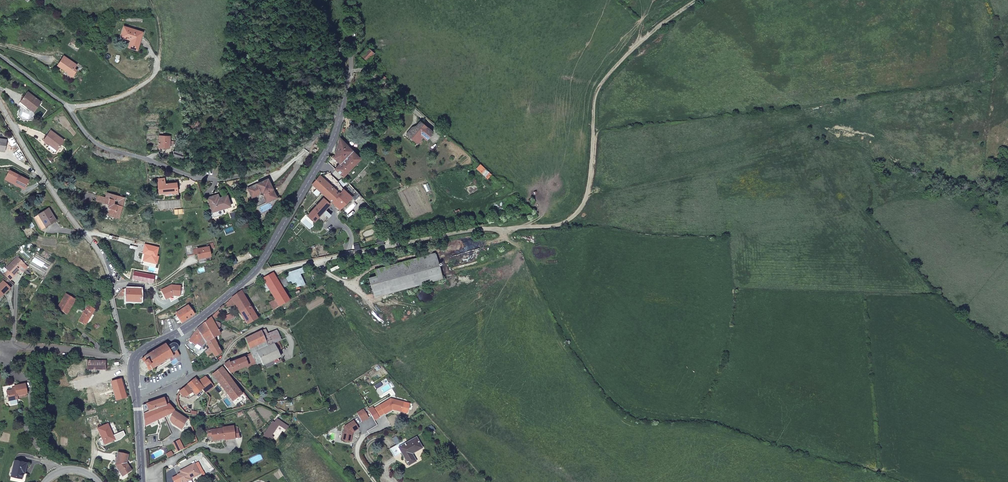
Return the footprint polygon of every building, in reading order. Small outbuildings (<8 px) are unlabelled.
[(142,32),(123,26),(120,37),(129,41),(128,47),(136,50),(142,32)] [(77,66),(64,56),(57,65),(65,71),(66,70),(67,71),(67,74),(71,77),(76,71),(74,69),(77,66)] [(28,108),(33,112),(40,102),(27,92),(18,104),(26,110),(28,108)] [(425,139),(431,133),(418,123),(415,128),(415,129),(413,130),(411,129),(406,136),(411,139),(413,137),(417,136),(420,138),(422,137),(425,139)] [(42,140),(50,145),(52,142),(59,147),(64,140),(50,130),(42,140)] [(169,137),(158,136),(158,148),(168,148),(168,147),(172,147),(172,142),(169,142),(169,137)] [(414,146),(420,138),(417,136),(413,137),(411,139),(406,136),(404,138),(414,146)] [(346,145),(339,138),(333,158),(338,164),(334,169),(341,177),(359,158),(353,152),(351,150),(346,145)] [(52,142),(50,145),(56,150),(59,147),(52,142)] [(330,202),(342,189),(337,182),(323,168),(321,171),(319,175),(317,178),(312,185),(313,186),(330,202)] [(14,183),(23,188),(28,180),(9,170),(5,177),(14,182),(14,183)] [(247,189),(257,208),(276,199),(268,180),(247,189)] [(176,183),(161,184),(157,184),(158,194),(177,193),(176,183)] [(342,189),(330,202),(338,209),(352,198),(354,200),(359,195),(348,184),(347,186),(349,187),(345,192),(343,190),(342,189)] [(97,194),(95,201),(107,204),(106,208),(108,209),(107,214),(118,218),(124,197),(110,193),(108,197),(97,194)] [(211,212),(231,206),(227,195),(219,198),(217,195),(206,197),(211,212)] [(307,215),(313,221),(315,220),(320,226),(332,213),(326,208),(329,204),(323,198),(307,215)] [(47,225),(56,220),(48,208),(34,216),(43,230),(48,227),(47,225)] [(157,247),(144,244),(142,252),(144,253),(143,260),(156,263),(157,256),(155,255),(157,247)] [(195,248),(197,257),(209,254),(206,244),(191,247),(191,249),(195,248)] [(375,293),(442,274),(436,253),(376,270),(378,276),(371,278),(375,293)] [(13,275),(24,263),(17,256),(6,268),(7,269),(13,275)] [(320,276),(316,265),(308,268),(313,279),(320,276)] [(13,275),(7,269),(3,274),(6,277),(9,280),(13,275)] [(133,280),(153,284),(154,275),(134,272),(133,280)] [(277,279),(274,273),(263,279),(266,284),(263,285),(267,291),(270,290),(276,299),(270,303),(274,309),(290,300),(283,289),(277,279)] [(443,278),(442,274),(375,293),(376,297),(443,278)] [(277,279),(283,289),(290,285),(284,275),(277,279)] [(1,294),(3,295),(10,287),(6,283),(3,281),(0,283),(0,295),(1,294)] [(168,288),(161,291),(165,300),(169,298),(173,296),(180,297),(180,286),(173,286),(168,288)] [(173,296),(169,298),(171,302),(183,295),(184,287),(180,286),(180,297),(173,296)] [(140,290),(121,289),(121,295),(125,296),(125,302),(140,303),(140,290)] [(258,318),(242,290),(224,304),(227,307),(236,304),(248,324),(258,318)] [(66,293),(57,308),(67,314),(76,300),(66,293)] [(78,321),(86,325),(95,310),(88,305),(78,321)] [(182,324),(194,315),(188,305),(176,313),(177,315),(180,321),(182,324)] [(221,333),(220,323),(213,320),(211,317),(197,329),(204,340),(206,342),(214,338),(212,334),(221,333)] [(204,340),(197,329),(189,340),(196,345),(197,344),(203,348),(206,344),(206,342),(204,340)] [(275,343),(277,347),(281,345),(279,341),(282,340),(277,330),(270,334),(275,343)] [(261,331),(246,339),(252,354),(256,363),(262,361),(257,351),(268,346),(264,337),(261,331)] [(275,343),(270,334),(268,335),(264,337),(268,346),(275,343)] [(206,351),(208,355),(212,352),(215,356),(217,355),(222,352),(215,339),(214,338),(206,342),(206,344),(209,348),(210,348),(206,351)] [(167,345),(166,343),(142,358),(142,359),(145,363),(147,368),(151,366),(152,369),(172,356),(173,358),(179,354),(177,351),(178,349),(178,347),(177,344),(175,343),(173,342),(171,343),(167,345)] [(268,346),(257,351),(262,361),(262,362),(264,365),(281,356),(277,347),(275,343),(268,346)] [(230,360),(224,364),(231,373),(233,372),(256,363),(252,354),(235,360),(231,362),(230,360)] [(87,361),(88,372),(106,372),(105,361),(87,361)] [(223,366),(213,374),(228,395),(233,401),(242,393),(223,366)] [(205,377),(199,381),(195,377),(179,393),(178,394),(182,395),(184,397),(191,392),(195,396),(204,390),(206,393),(214,386),(207,376),(205,377)] [(121,379),(111,381),(116,401),(127,398),(121,379)] [(15,389),(6,390),(7,402),(16,400),(16,396),(25,395),(24,384),(14,385),(15,389)] [(71,400),(74,409),(87,404),(84,395),(71,400)] [(164,397),(148,402),(148,405),(143,407),(144,413),(167,403),(164,397)] [(391,398),(376,408),(381,415),(385,413),(385,414),(393,409),(393,408),(395,409),(396,410),(401,411),(404,402),(391,398)] [(194,414),(201,415),(201,411),(196,410),(197,408),(187,399),(180,405),(186,413),(194,414)] [(144,413),(144,425),(148,423),(164,417),(165,416),(166,416),(173,412),(175,409),(173,407),(169,403),(167,403),(144,413)] [(374,409),(373,406),(368,409),(375,420),(379,417),(374,409)] [(186,417),(176,409),(171,419),(176,427),(181,429),(186,417)] [(364,409),(357,413),(363,421),(369,418),(364,409)] [(273,420),(263,434),(271,440),(273,436),(272,435),(279,424),(286,429),(288,425),(277,417),(274,421),(273,420)] [(345,426),(342,439),(344,440),(345,441),(348,442),(349,441),(351,442),(352,436),(352,434),(352,433),(359,428),(354,420),(345,426)] [(97,429),(99,434),(104,444),(115,440),(108,424),(97,429)] [(224,440),(235,439),(233,427),(222,428),(222,429),(219,429),(210,430),(211,437),(215,436),(215,441),(221,440),(221,439),(224,439),(224,440)] [(412,453),(423,447),(417,437),(399,447),(410,464),(416,460),(412,453)] [(173,443),(178,452),(181,450),(184,449),(179,440),(173,443)] [(117,451),(114,464),(121,475),(125,473),(126,474),(131,471),(128,466),(126,466),(125,464),(127,454),(117,451)] [(26,474),(27,463),(14,461),(11,477),(22,479),(24,474),(26,474)] [(173,480),(174,481),(192,481),(191,481),(201,477),(195,466),(185,471),(185,473),(182,474),(178,476),(178,477),(173,480)]
